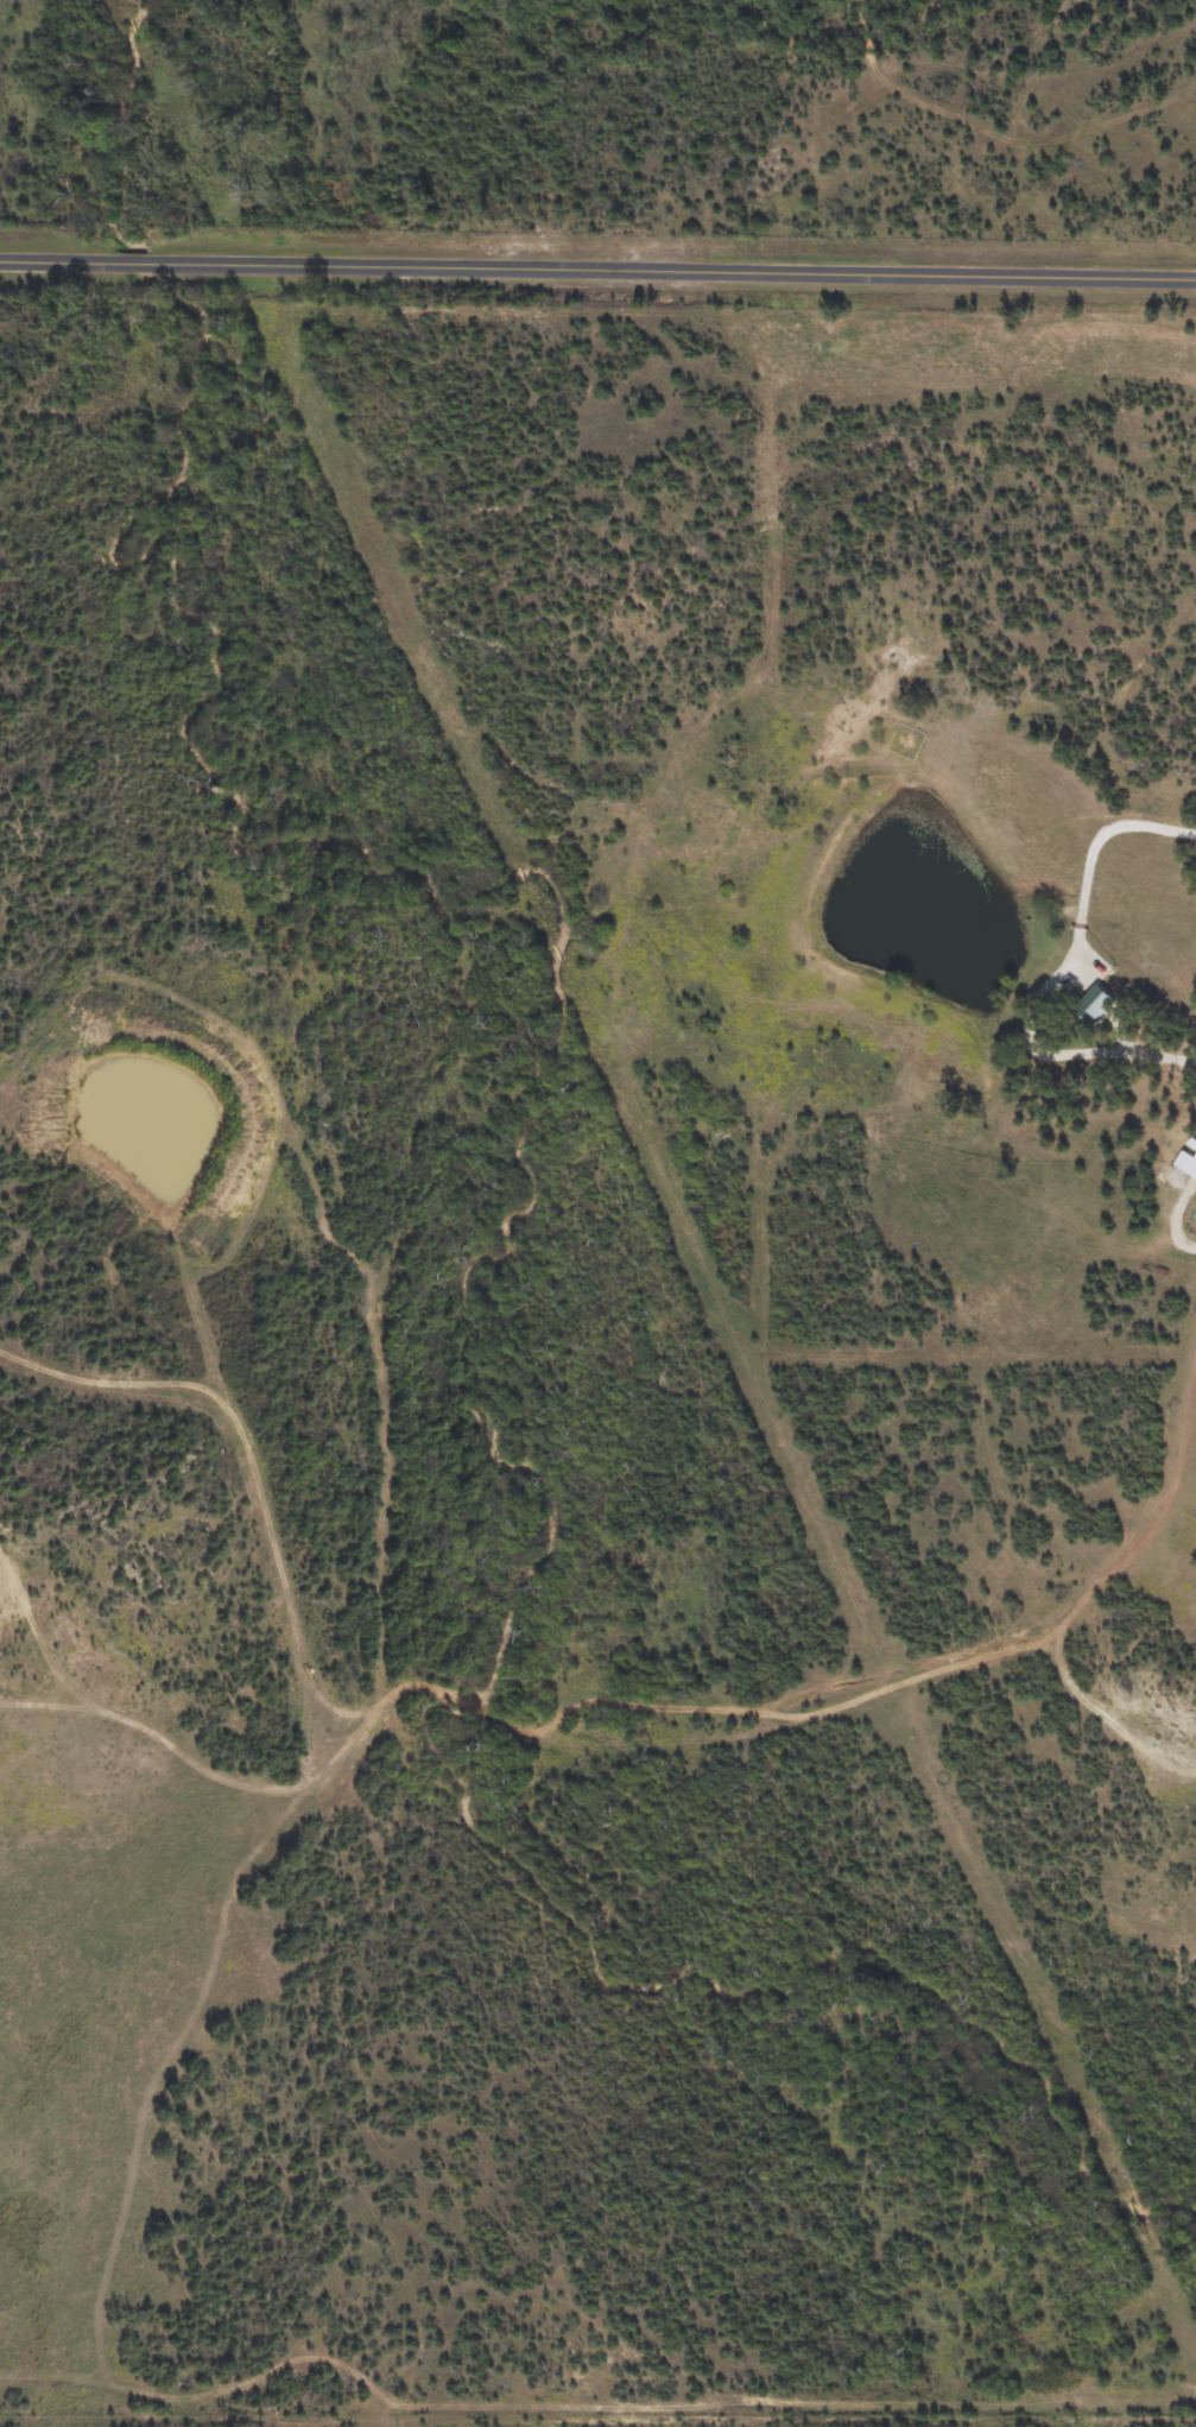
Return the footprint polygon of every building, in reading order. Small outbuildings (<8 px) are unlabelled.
[(1089,1025),(1103,1010),(1086,994),(1072,1009),(1089,1025)] [(1191,1135),(1171,1163),(1195,1180),(1195,1139),(1191,1135)]
